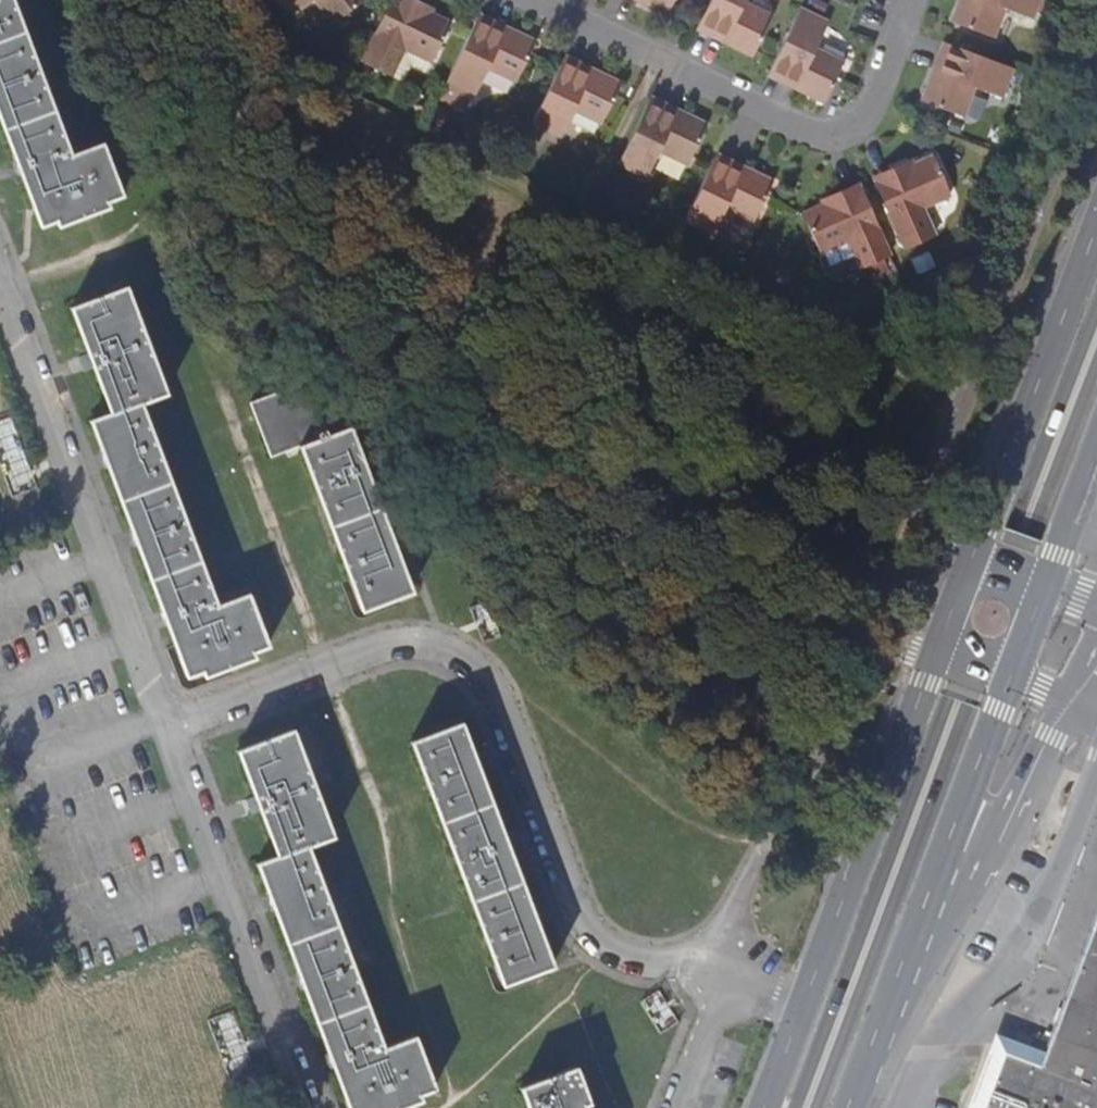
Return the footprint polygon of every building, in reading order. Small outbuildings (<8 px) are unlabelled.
[(40,225),(56,219),(59,225),(108,207),(106,201),(121,196),(101,144),(71,155),(12,0),(0,0),(0,119),(40,225)] [(290,19),(314,0),(276,0),(290,19)] [(334,22),(361,0),(316,0),(334,22)] [(395,79),(396,77),(407,52),(431,63),(432,63),(433,64),(448,31),(450,25),(430,14),(398,0),(393,0),(362,63),(355,79),(381,92),(389,76),(395,79)] [(650,1),(648,5),(668,15),(673,7),(676,0),(648,0),(650,1)] [(701,26),(733,42),(731,46),(755,58),(758,52),(774,20),(747,6),(750,0),(713,0),(703,21),(701,26)] [(969,0),(963,0),(954,24),(965,28),(993,38),(1005,9),(1033,21),(1036,15),(1044,18),(1047,9),(1051,0),(969,0)] [(1047,9),(1054,12),(1059,0),(1051,0),(1047,9)] [(777,63),(773,72),(807,89),(805,92),(826,103),(838,80),(846,64),(819,51),(832,22),(803,8),(777,63)] [(441,99),(465,110),(472,96),(476,98),(489,71),(517,85),(531,55),(535,46),(515,36),(513,40),(477,22),(469,41),(448,85),(441,99)] [(939,84),(933,82),(925,103),(952,113),(964,118),(975,88),(1005,98),(1015,71),(957,50),(952,48),(939,84)] [(427,73),(431,63),(407,52),(396,77),(403,81),(411,65),(427,73)] [(620,87),(598,76),(596,80),(562,63),(559,69),(532,126),(525,141),(538,147),(545,132),(560,139),(574,112),(601,125),(616,96),(620,87)] [(704,128),(686,119),(684,124),(648,106),(618,168),(646,182),(660,154),(687,167),(691,159),(704,128)] [(878,184),(882,193),(907,250),(936,237),(926,209),(951,196),(934,159),(913,168),(878,184)] [(774,186),(753,176),(751,180),(715,162),(711,168),(686,224),(715,237),(729,209),(756,222),(768,199),(774,186)] [(892,257),(866,200),(863,190),(824,207),(804,216),(819,254),(849,243),(860,271),(892,257)] [(126,287),(70,308),(87,353),(79,356),(84,371),(94,367),(111,412),(91,420),(186,676),(203,670),(205,676),(255,657),(252,651),(268,645),(249,593),(217,605),(140,400),(165,391),(126,287)] [(307,380),(250,402),(271,457),(299,446),(361,609),(410,590),(348,427),(328,435),(307,380)] [(460,724),(411,742),(504,985),(552,967),(460,724)] [(238,751),(255,797),(246,801),(251,814),(259,811),(276,856),(256,864),(349,1107),(400,1107),(419,1101),(416,1095),(434,1088),(415,1037),(384,1049),(307,846),(333,836),(292,730),(238,751)] [(1034,1060),(991,1045),(968,1107),(1096,1107),(1096,893),(1034,1060)] [(583,1104),(588,1101),(576,1067),(521,1088),(528,1107),(584,1107),(583,1104)]
